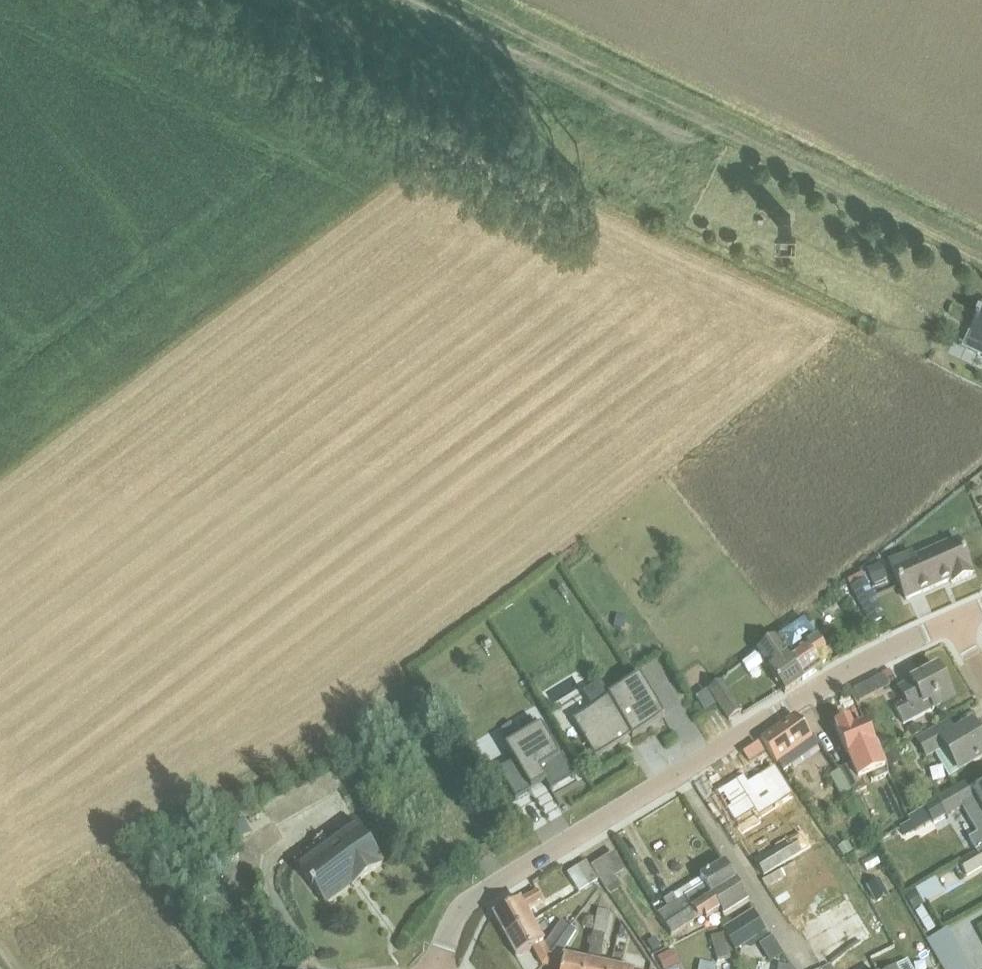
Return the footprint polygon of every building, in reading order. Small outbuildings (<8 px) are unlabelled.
[(971,335),(981,340),(981,311),(979,317),(977,316),(974,322),(976,323),(971,335)] [(912,554),(890,563),(906,600),(951,580),(953,583),(973,574),(964,553),(967,550),(964,544),(960,544),(958,539),(914,559),(912,554)] [(880,564),(867,570),(873,584),(886,578),(880,564)] [(886,617),(866,582),(861,574),(849,580),(854,589),(852,589),(871,625),(886,617)] [(620,630),(623,619),(616,617),(614,628),(620,630)] [(783,637),(777,641),(804,680),(822,668),(820,665),(828,660),(826,658),(830,656),(805,621),(783,637)] [(804,680),(777,641),(776,642),(775,640),(759,652),(770,669),(769,670),(785,693),(804,680)] [(905,725),(954,698),(939,669),(900,690),(905,700),(895,706),(905,725)] [(650,702),(653,700),(640,678),(638,679),(639,681),(633,684),(632,683),(609,697),(607,698),(608,699),(592,709),(595,714),(575,726),(595,759),(625,741),(623,737),(629,733),(632,739),(665,719),(662,716),(660,717),(650,702)] [(709,692),(729,721),(742,712),(722,683),(709,692)] [(870,683),(854,690),(860,702),(875,694),(870,683)] [(591,687),(577,694),(584,708),(598,700),(591,687)] [(456,707),(448,713),(458,726),(466,720),(456,707)] [(796,716),(761,741),(784,772),(818,747),(796,716)] [(844,723),(835,727),(842,745),(848,759),(853,770),(858,782),(871,776),(873,779),(874,782),(881,779),(888,776),(885,770),(877,751),(865,725),(860,727),(853,731),(849,721),(844,723)] [(961,770),(981,757),(981,740),(972,723),(954,734),(947,722),(919,740),(928,756),(934,752),(949,777),(961,770)] [(911,739),(922,733),(917,725),(907,731),(911,739)] [(501,770),(498,771),(516,801),(531,791),(532,791),(519,769),(532,761),(545,783),(551,792),(553,790),(552,787),(570,776),(572,779),(575,777),(563,756),(559,758),(554,750),(558,748),(544,726),(514,744),(505,749),(513,763),(501,770)] [(743,769),(759,759),(750,744),(733,755),(743,769)] [(896,751),(884,758),(889,766),(901,759),(896,751)] [(863,784),(852,764),(846,767),(840,771),(854,796),(867,789),(863,784)] [(831,773),(822,778),(834,799),(843,793),(831,773)] [(743,776),(716,794),(735,824),(755,811),(760,818),(780,805),(761,775),(748,783),(743,776)] [(899,829),(904,838),(916,831),(916,832),(932,822),(933,824),(947,816),(964,805),(981,834),(973,839),(980,851),(981,850),(981,789),(975,793),(971,796),(964,785),(938,801),(924,809),(908,818),(910,822),(899,829)] [(244,819),(229,827),(236,841),(251,832),(244,819)] [(331,848),(325,841),(294,863),(311,886),(310,887),(313,891),(314,890),(323,903),(358,877),(361,880),(381,866),(380,865),(383,863),(358,828),(331,848)] [(838,848),(845,858),(854,852),(847,842),(838,848)] [(960,863),(960,864),(967,876),(981,867),(981,850),(980,851),(960,863)] [(615,853),(593,867),(605,888),(613,883),(615,882),(619,880),(616,876),(626,870),(615,853)] [(952,862),(927,873),(932,885),(957,873),(952,862)] [(587,863),(577,869),(590,887),(593,885),(599,881),(587,863)] [(668,926),(737,883),(725,864),(675,896),(675,895),(666,901),(670,909),(661,915),(668,926)] [(579,894),(589,887),(577,869),(567,876),(579,894)] [(890,896),(881,880),(868,887),(877,903),(890,896)] [(613,883),(605,888),(610,895),(619,889),(615,882),(613,883)] [(749,903),(737,883),(668,926),(673,935),(705,916),(708,920),(722,912),(725,917),(749,903)] [(506,938),(533,922),(526,910),(543,900),(539,892),(494,917),(506,938)] [(914,912),(915,911),(923,907),(915,893),(906,898),(914,912)] [(842,895),(818,909),(835,936),(843,949),(867,935),(844,899),(842,895)] [(876,905),(886,929),(899,923),(889,899),(876,905)] [(923,907),(915,911),(928,933),(936,928),(923,907)] [(587,968),(612,968),(597,965),(608,912),(599,910),(588,963),(587,968)] [(546,946),(533,922),(506,938),(517,958),(533,949),(543,966),(551,955),(572,927),(564,921),(546,946)] [(572,927),(551,955),(543,966),(559,968),(587,968),(588,963),(562,957),(578,931),(572,927)] [(729,927),(722,931),(735,952),(742,947),(729,927)] [(947,929),(928,940),(934,951),(953,939),(947,929)] [(730,958),(724,933),(710,937),(717,961),(730,958)] [(773,937),(761,945),(771,962),(784,954),(773,937)] [(655,938),(648,943),(653,951),(660,947),(655,938)] [(953,939),(934,951),(940,961),(959,950),(953,939)] [(959,950),(940,961),(945,968),(951,968),(966,960),(959,950)] [(677,965),(671,952),(658,958),(663,968),(669,968),(677,965)] [(891,968),(911,968),(906,960),(896,966),(891,968)] [(951,968),(970,968),(966,960),(951,968)]
